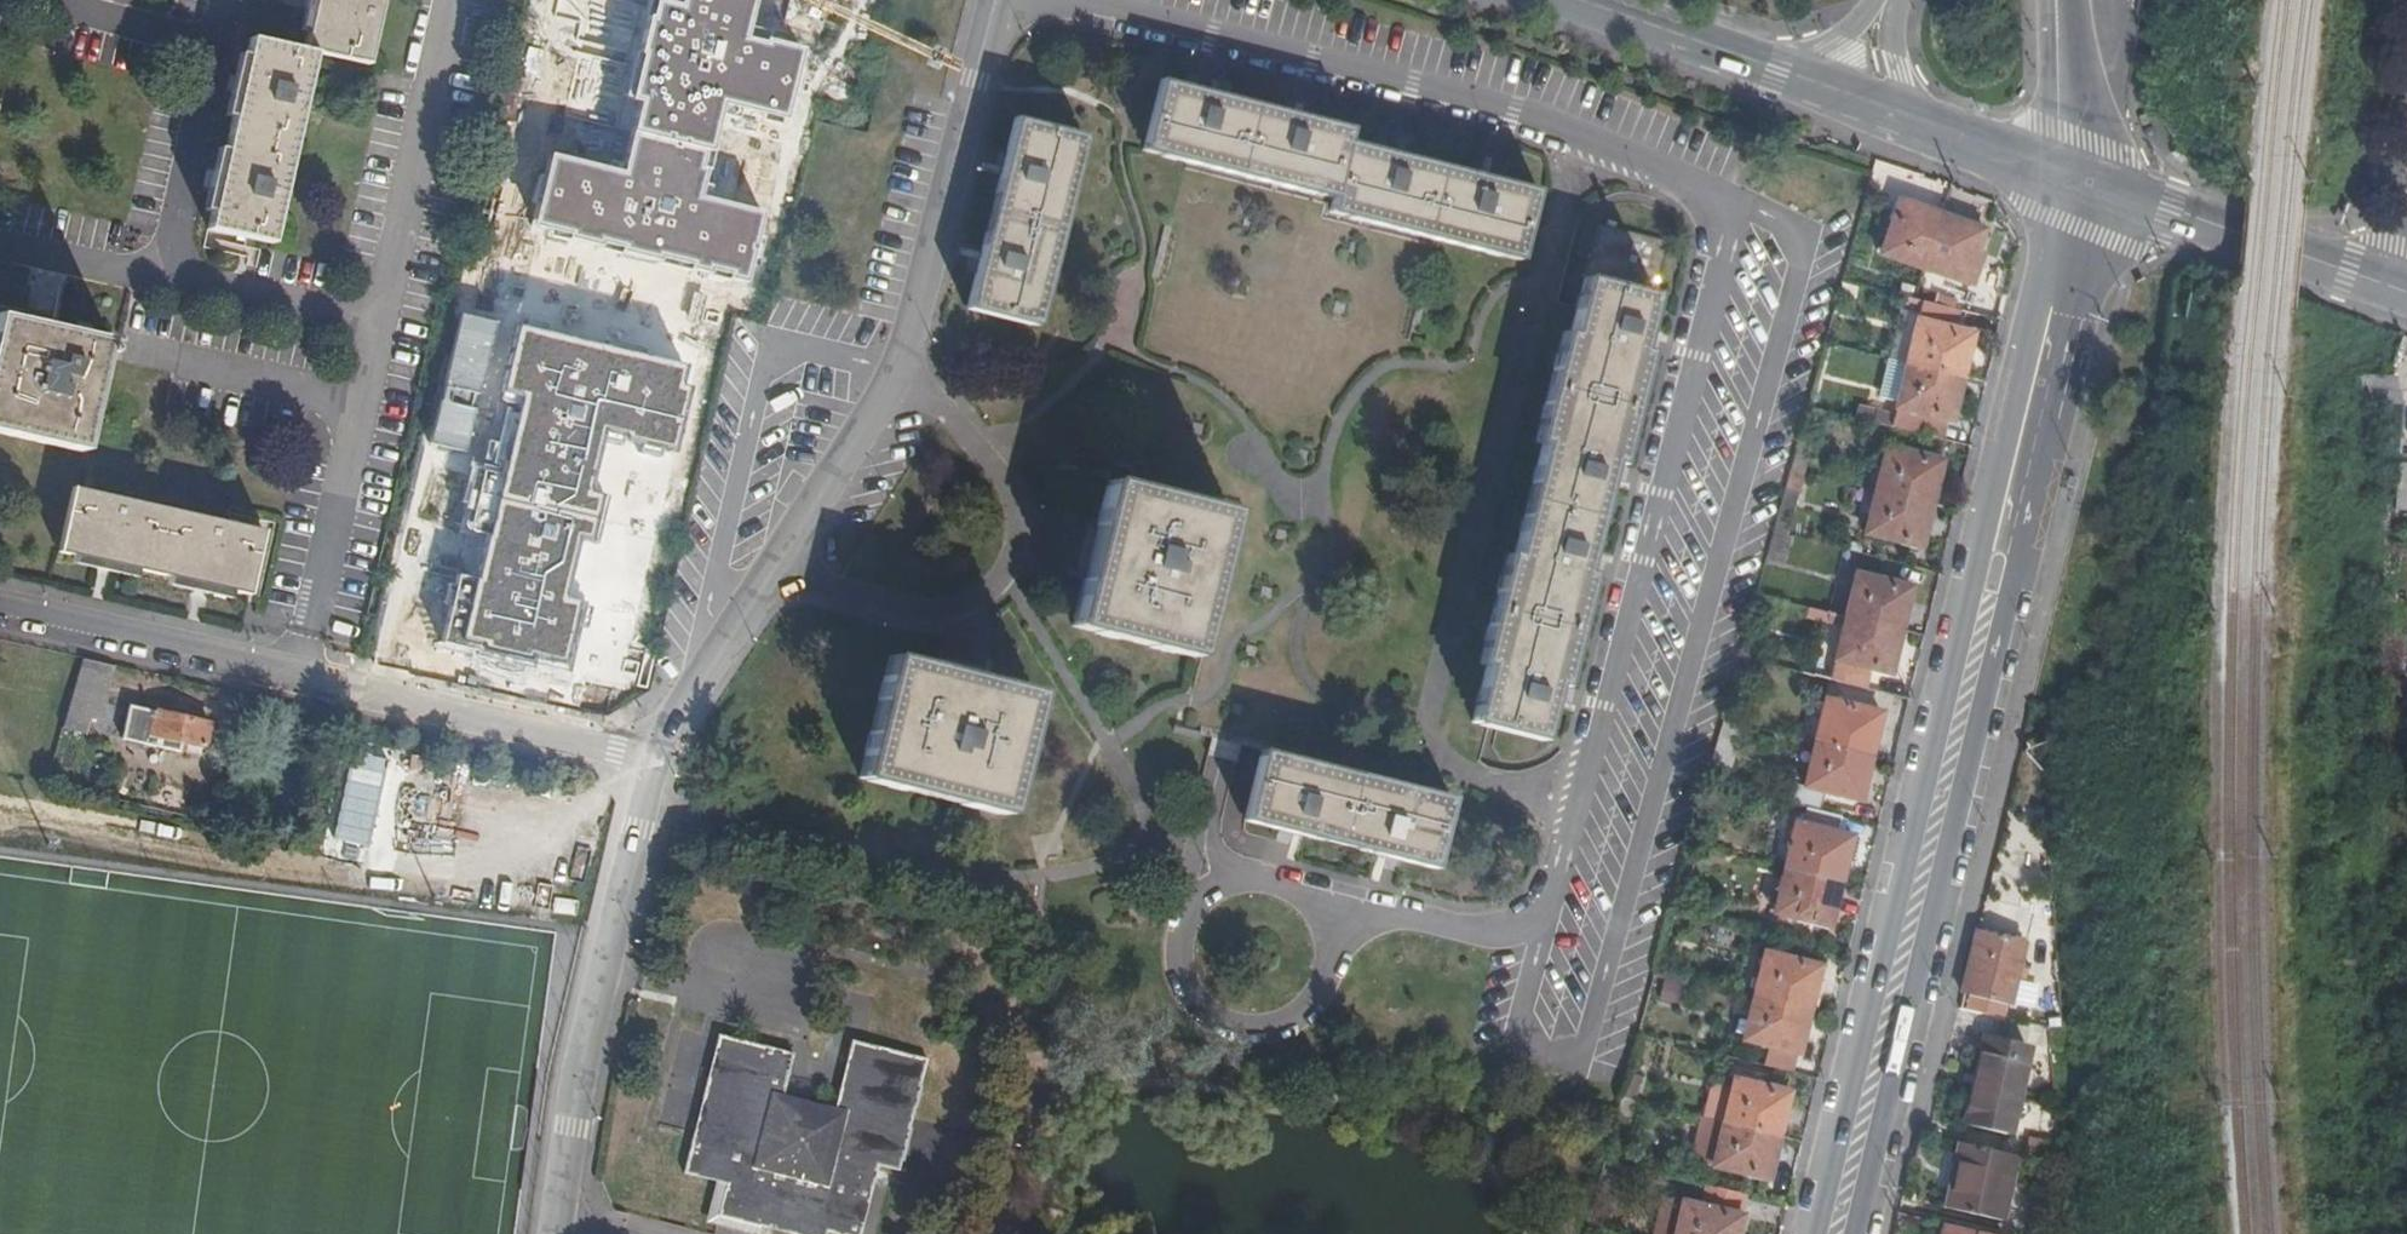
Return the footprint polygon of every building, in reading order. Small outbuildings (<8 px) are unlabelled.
[(385,0),(315,0),(303,50),(250,38),(208,230),(273,244),(316,52),(370,65),(385,0)] [(554,42),(485,432),(526,440),(521,468),(601,482),(622,366),(659,373),(712,70),(554,42)] [(1222,94),(1164,78),(1146,146),(1334,195),(1331,205),(1520,254),(1539,189),(1486,175),(1396,151),(1347,138),(1350,127),(1297,113),(1222,94)] [(1086,131),(1017,116),(971,302),(1037,318),(1086,131)] [(1922,266),(1940,214),(1899,199),(1897,203),(1895,202),(1888,220),(1892,221),(1880,253),(1922,266)] [(1982,229),(1940,214),(1922,266),(1964,280),(1975,250),(1978,251),(1984,233),(1981,231),(1982,229)] [(1668,240),(1603,224),(1569,347),(1564,346),(1543,424),(1549,427),(1510,570),(1505,570),(1485,645),(1491,648),(1473,716),(1541,735),(1556,680),(1570,682),(1600,572),(1585,568),(1613,457),(1629,461),(1657,352),(1642,349),(1668,240)] [(1967,308),(1971,293),(1940,286),(1936,301),(1967,308)] [(107,341),(0,316),(0,435),(82,453),(107,341)] [(1908,362),(1963,376),(1973,333),(1969,328),(1954,325),(1953,328),(1918,319),(1911,350),(1890,346),(1887,357),(1908,362)] [(1953,417),(1963,376),(1908,362),(1898,404),(1932,413),(1935,417),(1948,421),(1949,417),(1953,417)] [(2406,512),(2406,457),(2401,457),(2402,434),(2402,407),(2396,379),(2354,377),(2354,406),(2385,407),(2381,463),(2385,463),(2382,500),(2386,500),(2385,512),(2406,512)] [(1932,413),(1898,404),(1892,425),(1944,438),(1948,421),(1935,417),(1932,413)] [(636,430),(624,472),(654,481),(667,439),(636,430)] [(1809,444),(1797,440),(1790,467),(1802,470),(1809,444)] [(1878,489),(1932,502),(1943,460),(1939,459),(1940,455),(1925,451),(1922,455),(1889,447),(1878,489)] [(1773,531),(1785,533),(1802,470),(1790,467),(1773,531)] [(1229,508),(1111,479),(1076,620),(1195,653),(1229,508)] [(249,595),(264,530),(74,487),(57,550),(249,595)] [(1922,544),(1932,502),(1878,489),(1867,531),(1902,541),(1902,543),(1918,547),(1919,544),(1922,544)] [(1786,563),(1794,535),(1785,533),(1773,531),(1765,558),(1786,563)] [(1846,615),(1901,628),(1911,587),(1909,580),(1894,577),(1893,581),(1857,572),(1846,615)] [(1892,667),(1901,628),(1846,615),(1836,656),(1871,665),(1870,667),(1870,668),(1886,673),(1888,673),(1892,667)] [(1034,688),(991,677),(989,686),(931,671),(933,662),(891,653),(862,773),(905,784),(908,776),(963,791),(962,799),(1005,810),(1034,688)] [(97,718),(113,665),(81,657),(62,728),(84,734),(88,715),(97,718)] [(1838,665),(1834,677),(1865,685),(1868,673),(1838,665)] [(1815,740),(1870,754),(1879,713),(1879,708),(1852,701),(1851,704),(1826,697),(1815,740)] [(210,724),(129,704),(121,737),(179,751),(182,742),(204,747),(210,724)] [(1860,798),(1870,754),(1815,740),(1804,783),(1792,781),(1787,801),(1805,805),(1822,810),(1826,790),(1838,792),(1841,797),(1855,800),(1860,798)] [(1452,797),(1263,749),(1246,815),(1434,863),(1452,797)] [(1840,831),(1843,815),(1822,810),(1805,805),(1800,823),(1795,822),(1784,867),(1839,881),(1851,834),(1840,831)] [(1829,925),(1839,881),(1784,867),(1774,911),(1795,917),(1795,920),(1826,927),(1826,924),(1829,925)] [(2023,939),(1977,927),(1961,991),(2009,1002),(2023,939)] [(1763,951),(1753,994),(1809,1007),(1820,965),(1816,963),(1817,961),(1786,953),(1785,957),(1763,951)] [(1661,977),(1657,996),(1677,1000),(1681,980),(1661,977)] [(1809,1007),(1753,994),(1743,1035),(1765,1041),(1768,1046),(1794,1052),(1798,1049),(1809,1007)] [(722,1200),(743,1205),(747,1193),(759,1195),(757,1209),(827,1227),(831,1211),(866,1219),(883,1143),(904,1148),(933,1037),(854,1018),(839,1077),(850,1079),(846,1092),(829,1161),(761,1143),(777,1074),(780,1061),(789,1063),(796,1034),(719,1015),(685,1157),(728,1168),(722,1200)] [(1964,1119),(1987,1033),(1983,1032),(1960,1118),(1964,1119)] [(2026,1043),(1987,1033),(1964,1119),(2006,1130),(2026,1043)] [(1791,1069),(1794,1052),(1768,1046),(1765,1063),(1791,1069)] [(786,1076),(789,1063),(780,1061),(777,1074),(786,1076)] [(1618,1095),(1631,1098),(1638,1074),(1624,1071),(1618,1095)] [(836,1089),(786,1076),(777,1074),(761,1143),(829,1161),(846,1092),(836,1089)] [(850,1079),(839,1077),(836,1089),(846,1092),(850,1079)] [(1723,1120),(1778,1134),(1788,1093),(1783,1085),(1769,1082),(1766,1086),(1733,1077),(1731,1085),(1723,1120)] [(1716,1081),(1709,1085),(1702,1115),(1703,1115),(1723,1120),(1731,1085),(1716,1081)] [(1615,1109),(1611,1118),(1625,1120),(1631,1098),(1618,1095),(1615,1109)] [(1723,1120),(1703,1115),(1701,1123),(1695,1150),(1694,1157),(1746,1171),(1747,1175),(1763,1179),(1768,1174),(1778,1134),(1723,1120)] [(1676,1146),(1695,1150),(1701,1123),(1682,1119),(1676,1146)] [(1964,1141),(1955,1139),(1947,1179),(1956,1181),(1964,1141)] [(2000,1217),(2015,1155),(1964,1141),(1956,1181),(1947,1179),(1943,1205),(2000,1217)] [(1746,1193),(1706,1183),(1700,1204),(1680,1200),(1672,1233),(1737,1233),(1746,1193)] [(747,1193),(743,1205),(757,1209),(759,1195),(747,1193)] [(1680,1200),(1658,1196),(1650,1233),(1672,1233),(1680,1200)] [(1956,1224),(1953,1233),(1996,1233),(1956,1224)]
